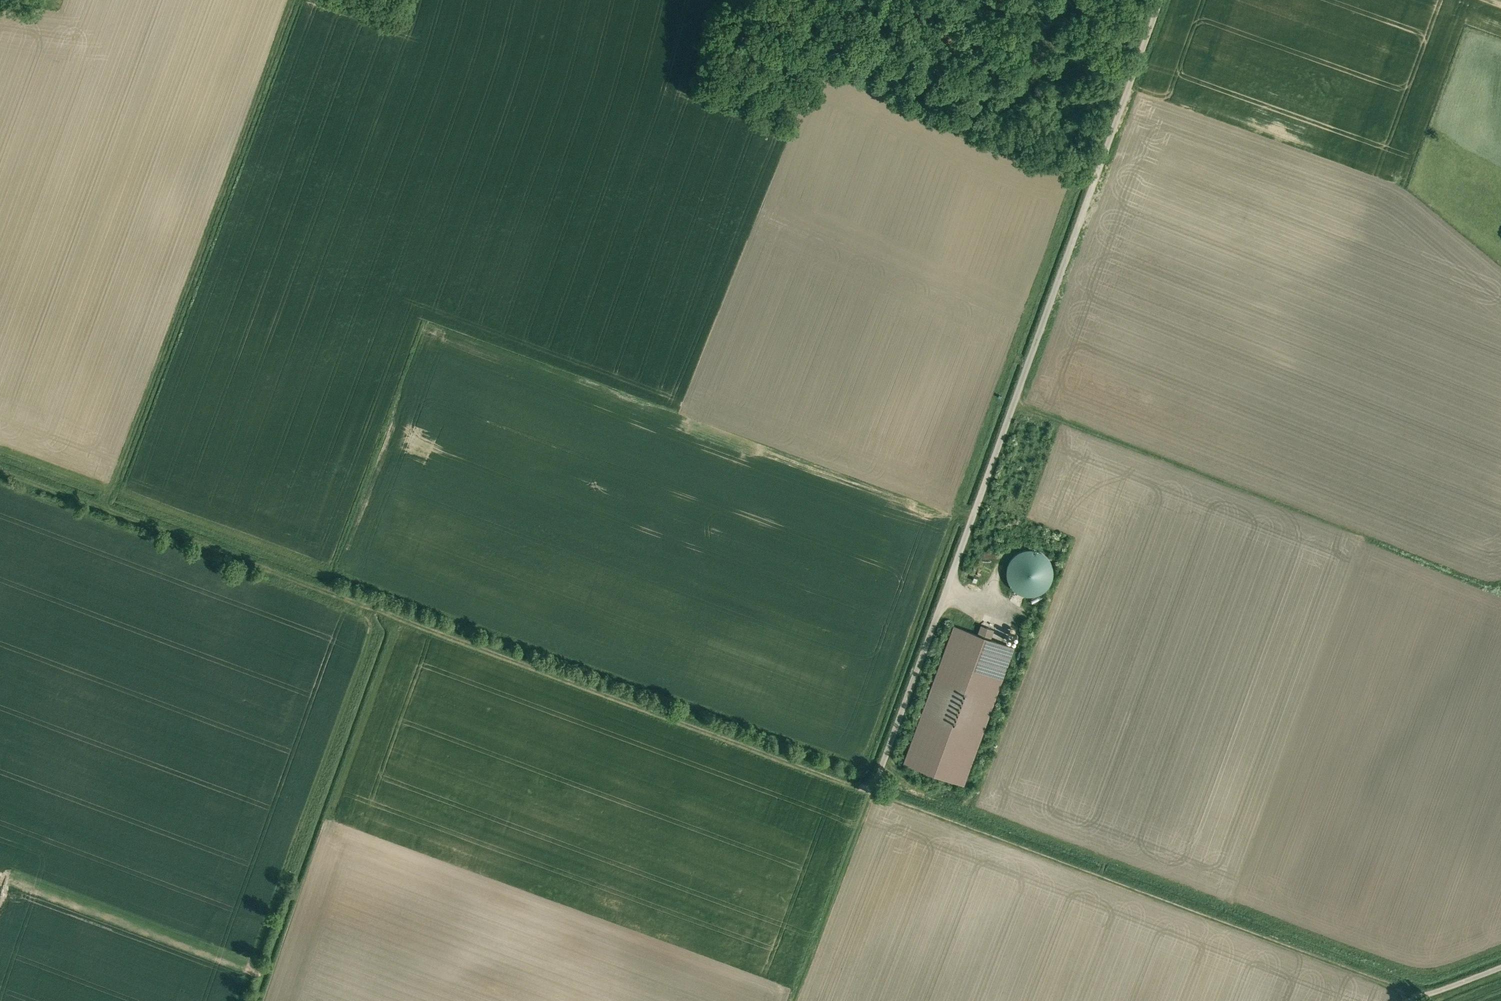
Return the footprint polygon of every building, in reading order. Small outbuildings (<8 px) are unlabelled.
[(1014,590),(1021,594),(1029,596),(1037,595),(1045,591),(1050,585),(1053,577),(1054,569),(1051,561),(1046,555),(1039,550),(1032,548),(1024,549),(1018,552),(1012,556),(1008,562),(1007,569),(1007,576),(1009,583),(1014,590)] [(981,624),(979,630),(993,634),(995,628),(981,624)] [(1013,648),(955,627),(904,760),(964,784),(1013,648)]
